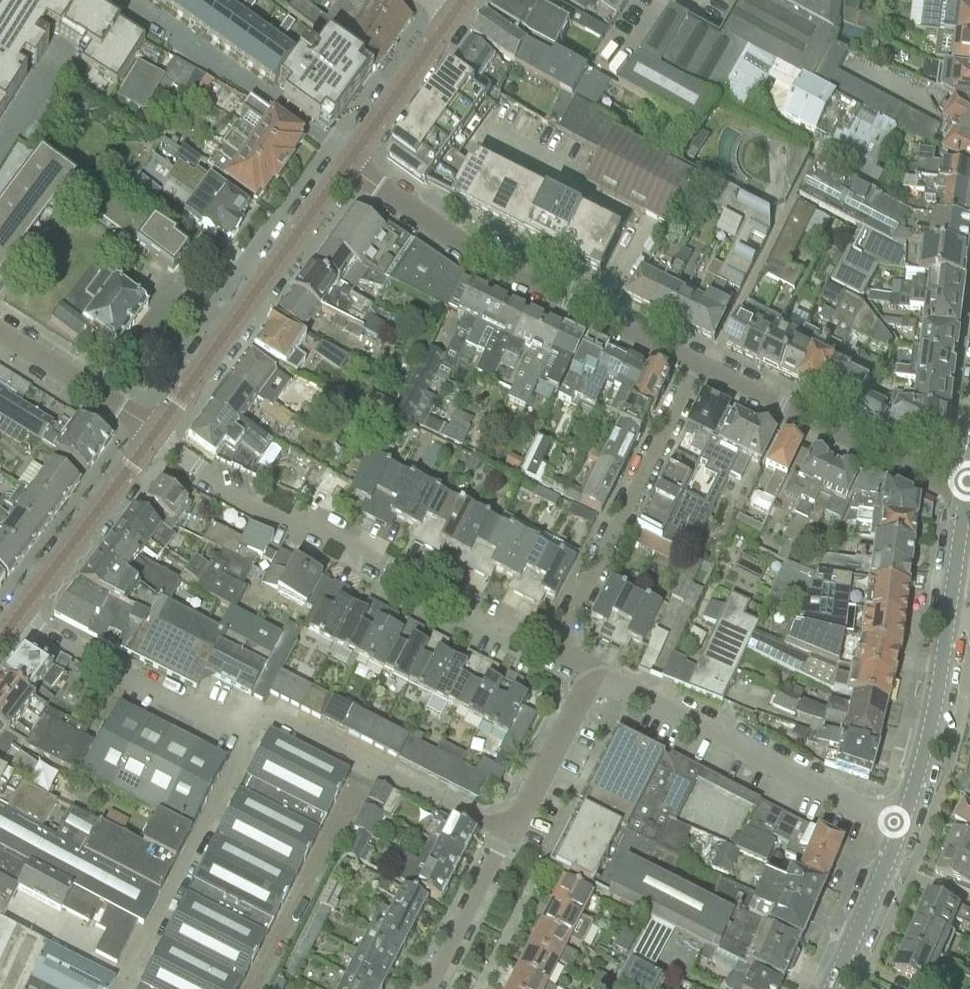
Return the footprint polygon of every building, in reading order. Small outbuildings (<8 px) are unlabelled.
[(26,78),(18,73),(23,64),(33,70),(48,47),(44,45),(38,41),(41,36),(45,30),(85,56),(80,64),(88,69),(115,86),(144,42),(144,41),(112,21),(99,13),(101,10),(85,0),(8,0),(0,13),(0,119),(26,78)] [(168,8),(174,0),(156,0),(168,8)] [(168,8),(185,20),(185,21),(200,0),(174,0),(168,8)] [(185,21),(186,21),(203,33),(224,4),(224,3),(223,4),(218,0),(200,0),(185,21)] [(245,4),(252,9),(258,0),(248,0),(245,4)] [(287,11),(317,34),(372,72),(373,73),(395,41),(361,17),(353,12),(345,23),(353,29),(350,32),(345,28),(342,32),(299,0),(295,0),(288,10),(287,11)] [(353,12),(361,17),(395,41),(411,18),(384,0),(373,0),(365,11),(354,4),(350,9),(353,12)] [(492,13),(525,33),(532,39),(557,52),(571,23),(540,7),(540,8),(526,0),(500,0),(492,13)] [(534,1),(584,30),(590,20),(559,4),(553,0),(532,0),(534,1)] [(584,12),(592,0),(566,0),(584,12)] [(620,86),(699,130),(717,103),(748,52),(803,80),(813,85),(835,45),(840,35),(842,23),(843,9),(844,0),(743,0),(720,38),(672,11),(620,86)] [(937,32),(969,36),(969,10),(959,9),(959,5),(926,1),(922,31),(937,32)] [(224,4),(203,33),(220,45),(220,46),(241,17),(238,14),(224,4),(225,4),(224,4)] [(245,4),(238,14),(241,17),(245,19),(252,9),(245,4)] [(843,9),(842,23),(856,28),(859,13),(843,9)] [(859,13),(856,28),(878,35),(882,20),(859,13)] [(241,17),(220,46),(221,47),(221,46),(238,58),(259,29),(259,28),(258,29),(245,19),(241,17)] [(488,18),(473,40),(490,51),(500,58),(575,101),(595,111),(608,86),(609,84),(610,83),(591,72),(557,53),(556,55),(554,58),(528,45),(526,44),(488,18)] [(287,20),(280,29),(287,34),(294,25),(287,20)] [(590,20),(584,30),(602,40),(608,29),(590,20)] [(844,25),(840,35),(860,45),(865,33),(844,25)] [(259,29),(238,58),(255,71),(277,42),(273,39),(260,29),(259,29)] [(280,29),(273,39),(277,42),(280,44),(287,34),(280,29)] [(935,58),(943,59),(949,60),(953,60),(969,63),(969,36),(938,33),(937,45),(935,58)] [(317,34),(278,88),(288,95),(282,103),(327,135),(333,127),(370,74),(372,72),(317,34)] [(277,42),(255,71),(256,72),(256,71),(273,83),(272,84),(274,85),(274,84),(295,55),(294,54),(280,44),(277,42)] [(471,43),(452,71),(478,89),(474,93),(484,100),(484,101),(493,107),(493,106),(495,107),(501,97),(482,84),(497,62),(471,43)] [(835,45),(813,85),(829,93),(839,73),(850,53),(835,45)] [(748,52),(718,103),(771,133),(776,124),(770,117),(748,103),(755,90),(762,95),(768,82),(775,86),(769,96),(778,115),(782,117),(864,159),(857,174),(879,185),(886,171),(878,167),(898,130),(892,127),(882,121),(871,115),(861,110),(850,104),(839,99),(829,93),(813,85),(803,80),(748,52)] [(172,59),(161,79),(162,80),(171,85),(183,65),(172,59)] [(183,65),(171,85),(182,92),(194,71),(183,65)] [(119,98),(143,112),(162,80),(161,79),(139,66),(119,98)] [(937,89),(956,99),(965,104),(969,106),(969,70),(952,68),(948,67),(940,66),(937,87),(937,88),(937,89)] [(194,71),(182,92),(193,98),(204,77),(202,76),(194,71)] [(452,71),(437,92),(460,109),(472,118),(479,108),(488,114),(493,107),(484,101),(484,100),(474,93),(478,89),(452,71)] [(829,93),(839,99),(850,78),(839,73),(829,93)] [(204,77),(193,98),(199,101),(213,82),(204,77)] [(839,99),(850,104),(861,84),(850,78),(839,99)] [(850,104),(861,110),(871,90),(861,84),(850,104)] [(871,115),(882,95),(871,90),(861,110),(871,115)] [(472,118),(460,109),(437,92),(425,109),(426,110),(467,139),(471,132),(466,127),(472,118)] [(871,115),(882,121),(893,101),(882,95),(871,115)] [(243,98),(238,106),(242,109),(241,110),(239,124),(254,134),(256,136),(255,136),(288,159),(303,138),(287,126),(249,100),(249,99),(248,101),(247,101),(243,98)] [(938,115),(945,118),(969,132),(969,106),(965,104),(956,99),(951,108),(944,105),(938,115)] [(575,101),(574,103),(559,132),(560,132),(601,154),(599,157),(600,158),(586,184),(629,206),(629,207),(670,228),(705,177),(615,130),(618,124),(575,101)] [(882,121),(892,127),(903,107),(893,101),(882,121)] [(903,132),(913,112),(903,107),(892,127),(898,130),(903,132)] [(467,139),(426,110),(425,109),(413,124),(450,150),(456,142),(462,145),(467,139)] [(969,167),(969,168),(969,132),(945,118),(943,122),(941,126),(913,112),(903,132),(942,153),(969,167)] [(452,152),(450,150),(413,124),(401,142),(440,169),(452,152)] [(228,133),(220,144),(240,158),(273,181),(274,182),(290,161),(288,159),(255,136),(248,147),(228,133)] [(163,140),(159,146),(165,150),(162,154),(173,161),(172,162),(178,167),(174,173),(174,174),(168,182),(193,200),(195,196),(199,198),(198,199),(186,216),(199,226),(202,228),(202,229),(215,238),(218,235),(222,238),(228,242),(232,241),(235,238),(239,232),(238,227),(236,226),(247,211),(230,199),(196,175),(195,178),(190,175),(200,160),(183,148),(180,152),(168,144),(163,140)] [(401,142),(388,160),(427,188),(440,169),(401,142)] [(904,194),(927,197),(925,207),(937,208),(936,216),(936,218),(936,220),(938,220),(969,224),(969,168),(969,167),(942,153),(936,156),(921,154),(917,178),(914,175),(911,174),(907,174),(906,183),(905,186),(904,194)] [(50,222),(70,196),(83,178),(63,165),(61,169),(41,154),(11,193),(31,208),(50,222)] [(968,251),(969,237),(969,224),(938,220),(936,220),(918,218),(917,217),(915,217),(909,213),(874,195),(874,191),(877,189),(877,185),(876,184),(823,156),(818,157),(797,197),(818,208),(860,228),(879,237),(871,250),(878,254),(922,259),(924,246),(968,251)] [(240,158),(240,159),(232,169),(214,157),(206,168),(257,203),(272,181),(240,158)] [(467,174),(455,198),(454,200),(473,210),(494,167),(475,158),(467,174)] [(787,161),(786,178),(787,179),(788,181),(788,182),(789,184),(789,185),(789,187),(789,188),(791,190),(802,169),(787,161)] [(492,217),(504,193),(512,176),(494,167),(473,210),(491,219),(492,217)] [(512,176),(504,193),(492,217),(491,219),(509,228),(510,226),(531,186),(512,176)] [(83,178),(70,196),(103,222),(118,201),(83,178)] [(718,281),(694,331),(715,341),(724,324),(732,306),(757,255),(745,249),(753,233),(765,239),(766,237),(769,232),(769,208),(755,201),(753,204),(739,196),(741,193),(724,183),(711,204),(727,212),(745,221),(748,223),(718,281)] [(531,186),(510,226),(509,228),(527,237),(549,195),(531,186)] [(0,208),(0,243),(3,245),(22,260),(50,222),(31,208),(11,193),(0,208)] [(567,204),(549,195),(527,237),(546,246),(567,204)] [(103,222),(132,243),(172,274),(191,248),(118,201),(103,222)] [(799,203),(777,249),(792,257),(815,211),(799,203)] [(567,204),(546,246),(564,256),(585,213),(567,204)] [(353,209),(339,229),(452,302),(463,280),(464,278),(382,222),(378,228),(353,209)] [(727,212),(718,232),(735,241),(745,221),(727,212)] [(603,222),(596,219),(585,213),(564,256),(582,265),(603,222)] [(816,213),(808,227),(823,235),(831,220),(816,213)] [(603,222),(582,265),(601,274),(622,232),(603,222)] [(931,274),(931,275),(965,278),(968,251),(924,246),(922,259),(878,254),(871,250),(879,237),(860,228),(854,238),(841,265),(878,269),(878,268),(931,274)] [(339,229),(327,245),(359,268),(374,276),(447,313),(449,308),(452,302),(339,229)] [(22,260),(3,245),(0,243),(0,289),(22,260)] [(673,243),(665,258),(673,262),(674,262),(674,261),(675,262),(682,248),(674,244),(673,243)] [(327,245),(310,268),(337,288),(338,287),(337,286),(342,280),(349,285),(351,282),(361,285),(382,291),(387,282),(374,276),(359,268),(327,245)] [(682,248),(675,262),(686,267),(692,253),(682,248)] [(777,249),(770,263),(782,269),(780,273),(785,275),(793,257),(792,257),(777,249)] [(785,275),(780,284),(796,292),(809,266),(793,257),(785,275)] [(625,297),(651,310),(674,264),(675,262),(674,261),(674,262),(673,262),(665,258),(656,276),(644,270),(625,297)] [(651,310),(673,321),(687,291),(676,286),(686,267),(675,262),(674,264),(651,310)] [(763,275),(780,284),(785,275),(780,273),(782,269),(770,263),(763,275)] [(863,298),(878,269),(841,265),(832,282),(863,298)] [(51,322),(78,343),(89,329),(116,349),(147,308),(92,266),(51,322)] [(310,268),(293,291),(321,311),(321,310),(348,324),(360,329),(363,331),(362,332),(377,339),(384,327),(367,317),(366,317),(369,312),(369,311),(371,308),(369,306),(340,290),(337,288),(310,268)] [(902,283),(901,296),(963,303),(965,278),(931,275),(930,286),(915,285),(902,283)] [(673,321),(694,331),(718,281),(708,276),(697,296),(687,291),(673,321)] [(452,302),(449,308),(458,313),(472,284),(463,280),(452,302)] [(893,282),(892,295),(901,296),(902,283),(893,282)] [(464,346),(490,293),(472,284),(458,313),(464,316),(444,358),(428,350),(394,414),(422,428),(433,407),(436,402),(425,396),(433,381),(444,387),(464,346)] [(827,284),(819,298),(838,308),(846,293),(827,284)] [(321,311),(293,291),(275,316),(304,333),(321,311)] [(490,293),(464,346),(483,355),(509,302),(490,293)] [(823,337),(800,384),(820,393),(838,357),(851,331),(861,310),(864,305),(864,304),(862,301),(846,293),(838,308),(823,337)] [(901,296),(900,309),(921,311),(920,324),(960,328),(963,303),(901,296)] [(493,380),(501,364),(527,311),(509,302),(483,355),(475,371),(493,380)] [(766,312),(747,302),(741,313),(724,346),(744,356),(766,312)] [(861,310),(851,331),(870,340),(879,323),(864,305),(861,310)] [(545,320),(527,311),(501,364),(513,370),(525,347),(530,350),(545,320)] [(785,321),(763,365),(782,375),(800,338),(809,318),(795,311),(789,323),(785,321)] [(744,356),(763,365),(785,321),(766,312),(744,356)] [(306,339),(290,329),(273,318),(253,349),(296,375),(306,362),(295,355),(306,339)] [(902,322),(880,319),(886,326),(901,328),(902,322)] [(530,350),(506,399),(525,408),(537,384),(537,382),(538,382),(563,329),(545,320),(530,350)] [(901,328),(901,330),(915,331),(913,352),(957,357),(960,328),(902,322),(901,328)] [(879,323),(870,340),(871,341),(889,350),(893,342),(893,340),(879,323)] [(348,324),(343,334),(358,341),(363,331),(360,329),(348,324)] [(800,338),(782,375),(800,384),(823,337),(805,327),(800,338)] [(402,348),(421,357),(431,338),(413,328),(402,348)] [(537,384),(545,388),(557,394),(584,339),(563,329),(537,382),(537,384)] [(582,402),(607,351),(587,341),(557,403),(569,409),(574,398),(582,402)] [(323,345),(319,353),(328,357),(332,350),(323,345)] [(820,393),(839,403),(861,359),(863,355),(853,350),(847,361),(838,357),(820,393)] [(612,391),(613,390),(628,360),(607,351),(582,402),(594,408),(604,387),(612,391)] [(887,362),(880,376),(918,380),(954,384),(957,357),(913,352),(910,372),(908,370),(896,368),(896,369),(892,369),(892,363),(887,362)] [(249,354),(229,381),(257,401),(276,375),(249,354)] [(861,359),(839,403),(858,412),(881,365),(871,360),(869,363),(861,359)] [(609,415),(621,421),(632,399),(633,400),(648,370),(628,360),(613,390),(620,394),(609,415)] [(21,402),(30,388),(0,369),(0,389),(21,402)] [(621,421),(618,427),(639,437),(667,380),(648,370),(633,400),(632,399),(621,421)] [(950,413),(954,384),(918,380),(917,396),(893,394),(892,404),(901,407),(901,408),(950,413)] [(229,381),(210,407),(238,427),(242,422),(257,401),(229,381)] [(88,472),(112,439),(80,419),(73,428),(63,421),(57,429),(6,397),(7,396),(0,392),(0,417),(2,418),(88,472)] [(362,407),(389,421),(395,408),(369,394),(362,407)] [(702,397),(684,435),(694,440),(685,458),(698,465),(699,463),(702,457),(710,441),(717,427),(725,410),(726,409),(702,397)] [(870,397),(862,414),(884,424),(884,423),(892,407),(870,397)] [(263,406),(258,413),(272,424),(282,410),(275,404),(272,402),(268,399),(263,406)] [(215,459),(224,445),(234,452),(240,444),(245,446),(259,457),(270,442),(242,422),(238,427),(210,407),(187,439),(215,459)] [(423,429),(442,438),(453,416),(433,407),(423,429)] [(939,451),(940,449),(945,447),(947,447),(950,413),(901,408),(891,428),(939,451)] [(282,410),(272,424),(283,432),(293,418),(282,410)] [(683,495),(660,541),(690,557),(728,475),(754,423),(739,415),(736,415),(733,414),(725,410),(717,427),(710,441),(702,457),(699,463),(706,466),(703,473),(716,480),(703,505),(683,495)] [(453,416),(442,438),(460,447),(469,429),(452,421),(453,417),(453,416)] [(754,423),(728,475),(739,481),(749,462),(758,467),(766,451),(775,433),(754,423)] [(618,427),(599,466),(620,476),(639,437),(618,427)] [(753,496),(750,503),(751,507),(760,512),(762,513),(768,516),(787,479),(785,479),(792,464),(801,446),(780,436),(771,454),(764,468),(774,473),(764,493),(762,497),(758,495),(753,496)] [(518,476),(541,486),(548,470),(540,467),(550,446),(536,439),(524,463),(518,476)] [(495,446),(489,457),(498,461),(504,450),(495,446)] [(800,502),(782,540),(785,541),(794,546),(799,535),(805,522),(833,463),(822,457),(823,456),(811,451),(802,469),(798,478),(792,475),(784,494),(800,502)] [(289,453),(280,469),(310,485),(303,498),(323,509),(331,493),(341,499),(349,485),(289,453)] [(503,468),(518,476),(524,463),(509,456),(503,468)] [(363,515),(374,521),(399,473),(389,468),(390,466),(375,458),(355,497),(369,504),(363,515)] [(469,460),(464,469),(467,474),(479,466),(478,464),(469,460)] [(32,465),(19,481),(24,484),(26,486),(30,489),(58,510),(79,482),(63,470),(51,461),(42,472),(32,465)] [(805,522),(799,535),(811,541),(817,528),(824,513),(841,521),(848,506),(845,504),(851,492),(860,474),(838,464),(838,465),(833,463),(805,522)] [(620,476),(599,466),(579,506),(600,516),(620,476)] [(636,529),(660,541),(690,481),(666,469),(636,529)] [(391,516),(405,523),(425,484),(410,477),(409,478),(399,473),(374,521),(385,527),(391,516)] [(542,487),(561,496),(567,484),(547,475),(542,487)] [(885,486),(864,476),(853,499),(856,500),(883,504),(885,486)] [(3,503),(3,504),(13,511),(42,533),(58,510),(30,489),(26,486),(24,484),(19,481),(3,503)] [(172,492),(159,482),(154,490),(145,502),(140,508),(161,524),(172,532),(177,526),(180,522),(191,506),(172,492)] [(413,541),(424,547),(449,499),(439,493),(439,492),(425,484),(405,523),(419,530),(413,541)] [(567,484),(561,496),(579,504),(584,492),(567,484)] [(932,508),(885,486),(883,504),(856,500),(850,511),(916,520),(931,522),(932,508)] [(530,498),(542,504),(547,495),(535,489),(530,498)] [(547,495),(542,504),(554,510),(558,501),(547,495)] [(441,542),(455,549),(475,510),(460,503),(459,504),(449,499),(424,547),(435,553),(441,542)] [(25,555),(42,533),(13,511),(3,504),(3,503),(0,501),(0,536),(25,555)] [(571,505),(566,515),(582,523),(587,513),(571,505)] [(171,535),(172,532),(161,524),(140,508),(136,513),(133,511),(122,525),(162,555),(167,548),(175,538),(171,535)] [(462,567),(473,573),(499,525),(488,519),(489,518),(475,510),(455,549),(468,556),(462,567)] [(850,511),(847,520),(856,521),(855,525),(870,527),(869,538),(913,543),(916,520),(850,511)] [(738,516),(734,524),(748,531),(758,536),(762,528),(738,516)] [(111,540),(141,563),(140,560),(145,554),(156,562),(162,555),(122,525),(111,540)] [(211,525),(202,542),(221,552),(251,568),(256,557),(271,565),(276,556),(266,551),(274,537),(250,525),(242,541),(211,525)] [(491,568),(504,575),(524,536),(509,528),(509,530),(499,525),(473,573),(485,579),(491,568)] [(2,578),(5,575),(8,577),(25,555),(0,536),(0,577),(2,578)] [(512,593),(523,599),(548,551),(538,545),(539,544),(524,536),(504,575),(518,582),(512,593)] [(854,558),(873,560),(910,565),(913,543),(869,538),(874,539),(873,551),(855,549),(854,558)] [(111,540),(99,557),(150,598),(151,598),(157,603),(160,600),(167,603),(178,582),(141,563),(111,540)] [(785,541),(777,559),(786,563),(794,546),(785,541)] [(548,551),(523,599),(534,605),(540,594),(554,601),(574,562),(559,555),(558,556),(548,551)] [(216,562),(196,591),(230,608),(235,611),(245,590),(241,587),(251,568),(221,552),(216,562)] [(194,556),(183,572),(197,582),(208,566),(194,556)] [(815,577),(870,584),(873,560),(854,558),(854,560),(825,556),(820,566),(815,576),(815,577)] [(148,618),(214,652),(225,632),(219,629),(219,630),(167,603),(160,600),(157,603),(151,598),(150,598),(99,557),(79,583),(135,611),(148,618)] [(689,557),(671,597),(683,602),(691,586),(701,563),(689,557)] [(803,559),(799,568),(815,576),(820,566),(803,559)] [(870,584),(907,589),(910,565),(873,560),(870,584)] [(310,611),(311,610),(313,610),(328,581),(321,577),(322,576),(294,562),(277,594),(310,611)] [(798,612),(815,577),(815,576),(799,568),(786,563),(769,599),(798,612)] [(283,576),(271,570),(264,584),(276,590),(283,576)] [(792,625),(900,650),(907,589),(870,584),(815,577),(798,612),(792,625)] [(310,611),(302,627),(309,631),(319,636),(318,638),(333,646),(353,608),(340,601),(346,589),(334,583),(331,589),(327,587),(329,582),(328,581),(313,610),(311,610),(310,611)] [(598,639),(609,644),(634,596),(624,591),(625,589),(610,581),(590,620),(604,627),(598,639)] [(79,583),(53,617),(87,635),(90,628),(106,636),(108,632),(112,634),(114,629),(123,634),(135,611),(79,583)] [(684,602),(696,608),(703,591),(691,586),(684,602)] [(634,596),(609,644),(620,650),(626,639),(640,646),(660,608),(645,600),(644,601),(634,596)] [(671,656),(660,679),(662,680),(676,685),(721,703),(721,702),(729,685),(745,651),(754,633),(758,626),(742,618),(749,605),(731,596),(725,610),(709,602),(701,619),(716,626),(695,669),(685,665),(686,661),(671,656)] [(358,656),(359,657),(384,609),(373,603),(367,615),(353,608),(333,646),(347,653),(348,651),(353,653),(358,656)] [(219,629),(225,632),(271,656),(282,635),(281,634),(235,611),(230,608),(219,629)] [(368,664),(383,672),(409,622),(408,621),(403,633),(389,626),(395,615),(384,609),(359,657),(369,662),(368,664)] [(116,649),(128,656),(148,618),(135,611),(123,634),(116,649)] [(195,690),(204,672),(214,652),(148,618),(128,656),(195,690)] [(393,677),(408,685),(428,646),(414,639),(420,628),(409,622),(383,672),(385,670),(394,675),(393,677)] [(287,623),(281,634),(282,635),(295,641),(301,630),(287,623)] [(836,668),(893,681),(900,650),(792,625),(783,645),(783,646),(836,668)] [(655,629),(639,666),(652,672),(668,635),(655,629)] [(204,672),(251,696),(271,656),(225,632),(214,652),(204,672)] [(831,690),(853,696),(887,703),(893,681),(836,668),(783,646),(783,645),(754,633),(745,651),(831,690)] [(264,703),(269,694),(280,673),(296,642),(295,641),(282,635),(271,656),(251,696),(264,703)] [(428,646),(408,685),(418,690),(433,698),(453,659),(439,652),(445,641),(434,635),(428,646)] [(22,652),(0,680),(3,682),(35,706),(42,709),(49,700),(37,690),(41,685),(51,692),(52,691),(64,675),(62,674),(70,660),(59,654),(51,670),(44,665),(44,664),(41,663),(41,664),(22,652)] [(353,653),(346,666),(352,670),(359,657),(358,656),(353,653)] [(448,703),(459,709),(484,661),(473,655),(467,666),(453,659),(433,698),(447,705),(448,703)] [(467,716),(482,724),(508,674),(508,673),(502,684),(489,678),(495,667),(484,661),(459,709),(468,714),(467,716)] [(280,700),(291,678),(280,673),(269,694),(280,700)] [(508,674),(482,724),(483,724),(484,722),(493,727),(492,729),(507,737),(499,753),(514,761),(537,716),(522,709),(527,698),(513,691),(519,679),(508,674)] [(291,706),(302,684),(291,678),(280,700),(291,706)] [(4,736),(22,745),(26,747),(45,710),(42,709),(35,706),(3,682),(0,686),(0,734),(4,736)] [(302,712),(313,690),(302,684),(291,706),(302,712)] [(792,687),(789,695),(801,700),(804,692),(792,687)] [(313,717),(324,695),(313,690),(302,712),(313,717)] [(779,690),(772,707),(795,717),(797,710),(824,720),(826,712),(801,700),(789,695),(779,690)] [(324,723),(335,701),(324,695),(313,717),(324,723)] [(829,700),(826,712),(882,725),(887,703),(853,696),(851,704),(829,700)] [(335,728),(346,707),(335,701),(324,723),(335,728)] [(118,705),(97,745),(81,777),(109,791),(146,720),(118,705)] [(346,734),(357,712),(346,707),(335,728),(346,734)] [(45,710),(26,747),(81,777),(97,745),(84,739),(87,732),(67,722),(65,726),(68,727),(66,730),(61,727),(64,720),(45,710)] [(357,740),(368,718),(357,712),(346,734),(357,740)] [(812,732),(820,735),(877,748),(882,726),(882,725),(826,712),(824,720),(823,724),(812,720),(809,731),(812,732)] [(368,745),(379,723),(368,718),(357,740),(368,745)] [(109,791),(136,805),(172,733),(146,720),(109,791)] [(379,751),(390,729),(379,723),(368,745),(379,751)] [(390,756),(402,735),(390,729),(379,751),(390,756)] [(280,738),(269,732),(242,785),(322,826),(348,775),(347,773),(337,768),(338,767),(336,766),(336,767),(326,762),(327,761),(325,760),(325,761),(315,756),(314,755),(313,755),(304,751),(304,750),(303,749),(302,750),(293,745),(293,744),(292,743),(291,744),(281,739),(282,738),(280,737),(280,738)] [(877,748),(820,735),(812,732),(809,744),(817,746),(817,749),(828,752),(874,762),(876,752),(877,748)] [(136,805),(155,815),(162,818),(198,746),(172,733),(136,805)] [(415,733),(412,740),(413,740),(419,744),(423,737),(417,734),(416,733),(415,733)] [(617,733),(577,810),(624,834),(654,850),(668,822),(674,825),(701,773),(670,758),(669,760),(617,733)] [(50,799),(58,782),(35,771),(38,767),(17,757),(22,745),(4,736),(0,734),(0,773),(50,799)] [(401,762),(413,740),(412,740),(402,735),(390,756),(401,762)] [(413,768),(424,746),(419,744),(413,740),(401,762),(413,768)] [(441,743),(436,753),(446,757),(457,763),(460,765),(465,756),(441,743)] [(162,818),(190,833),(227,760),(198,746),(162,818)] [(413,768),(424,773),(435,752),(424,746),(413,768)] [(446,757),(436,753),(435,752),(424,773),(435,779),(446,757)] [(874,762),(828,752),(825,767),(869,781),(874,762)] [(446,785),(457,763),(446,757),(435,779),(446,785)] [(504,772),(482,761),(476,773),(479,774),(490,779),(489,781),(497,785),(504,772)] [(468,769),(460,765),(457,763),(446,785),(457,790),(468,769)] [(479,774),(476,773),(468,769),(457,790),(468,796),(479,774)] [(0,773),(0,809),(41,830),(56,802),(50,799),(0,773)] [(478,801),(489,781),(490,779),(479,774),(468,796),(478,801)] [(375,783),(363,806),(380,815),(392,792),(375,783)] [(295,878),(322,826),(242,785),(215,837),(295,878)] [(745,830),(735,851),(739,853),(766,864),(775,844),(770,841),(771,841),(772,837),(761,831),(772,810),(759,803),(745,830)] [(955,823),(962,826),(969,831),(969,807),(965,805),(964,807),(961,807),(958,812),(960,815),(955,823)] [(83,852),(98,823),(70,809),(57,832),(54,837),(45,833),(41,830),(0,809),(0,848),(30,864),(67,884),(83,852)] [(614,854),(624,834),(577,810),(548,867),(591,889),(610,851),(614,853),(614,854)] [(772,810),(761,831),(772,837),(773,837),(789,845),(788,847),(833,867),(843,845),(784,816),(772,810)] [(430,838),(429,839),(463,857),(475,834),(465,829),(437,814),(432,824),(436,826),(430,838)] [(140,845),(174,862),(182,849),(190,833),(162,818),(155,815),(147,831),(140,845)] [(668,822),(654,850),(675,860),(676,859),(678,855),(689,832),(674,825),(668,822)] [(83,852),(160,891),(174,862),(140,845),(98,823),(83,852)] [(945,854),(946,854),(969,863),(969,831),(962,826),(959,834),(954,833),(949,845),(945,843),(941,853),(945,854)] [(48,828),(45,833),(54,837),(57,832),(48,828)] [(357,832),(346,855),(349,857),(351,858),(358,861),(370,838),(363,835),(357,832)] [(614,853),(595,891),(613,900),(650,920),(673,931),(701,946),(704,947),(716,952),(739,963),(780,985),(799,942),(766,926),(766,927),(718,902),(712,899),(687,886),(670,878),(677,861),(675,860),(654,850),(624,834),(614,854),(614,853)] [(215,837),(189,889),(269,930),(295,878),(215,837)] [(417,862),(452,879),(463,857),(429,839),(417,862)] [(717,854),(711,868),(729,876),(735,862),(739,853),(735,851),(721,845),(717,854)] [(791,874),(823,889),(833,867),(787,847),(784,855),(797,861),(791,874)] [(11,903),(18,890),(19,888),(17,887),(18,886),(30,864),(0,848),(0,897),(11,903)] [(160,891),(83,852),(67,884),(71,887),(83,893),(94,899),(105,905),(117,910),(138,921),(143,924),(160,891)] [(945,854),(940,868),(938,867),(935,874),(937,875),(937,876),(951,881),(950,886),(969,894),(969,863),(946,854),(945,854)] [(344,861),(337,875),(346,880),(353,865),(345,861),(344,861)] [(452,879),(417,862),(415,861),(403,884),(440,902),(452,879)] [(18,886),(17,887),(19,888),(18,890),(60,912),(61,909),(60,909),(71,887),(67,884),(30,864),(18,886)] [(791,874),(789,873),(784,885),(766,877),(759,893),(811,916),(823,889),(791,874)] [(319,905),(319,906),(329,910),(332,912),(337,902),(335,901),(343,885),(330,878),(316,904),(319,905)] [(563,881),(551,904),(581,919),(592,897),(564,882),(565,881),(563,881)] [(718,883),(712,899),(718,902),(766,927),(766,926),(799,942),(808,923),(811,916),(759,893),(757,898),(756,898),(718,883)] [(71,887),(60,909),(61,909),(72,915),(83,893),(71,887)] [(242,982),(269,930),(189,889),(162,941),(242,982)] [(401,890),(389,913),(415,926),(427,902),(401,890)] [(72,915),(84,921),(94,899),(83,893),(72,915)] [(919,919),(952,934),(957,936),(957,935),(952,933),(957,921),(969,927),(969,913),(962,909),(930,895),(919,919)] [(1,922),(11,903),(0,897),(0,921),(1,922)] [(84,921),(95,926),(105,905),(94,899),(84,921)] [(551,904),(540,926),(570,941),(580,947),(592,925),(581,919),(551,904)] [(105,905),(95,926),(106,932),(111,921),(117,910),(105,905)] [(320,906),(309,929),(317,933),(329,911),(320,906)] [(379,907),(367,930),(403,948),(415,926),(389,913),(379,907)] [(117,910),(111,921),(133,932),(138,921),(117,910)] [(919,919),(908,945),(940,959),(944,961),(948,951),(944,950),(952,933),(919,919)] [(673,931),(650,920),(631,958),(653,970),(673,931)] [(16,928),(1,922),(0,921),(0,962),(16,928)] [(111,921),(106,932),(127,942),(133,932),(111,921)] [(540,926),(529,948),(556,962),(559,963),(570,969),(577,954),(566,948),(570,941),(540,926)] [(31,981),(47,945),(16,928),(0,962),(0,988),(27,988),(31,981)] [(309,929),(297,953),(306,957),(317,933),(309,929)] [(622,929),(617,938),(631,945),(635,936),(622,929)] [(367,930),(356,953),(392,971),(403,948),(367,930)] [(127,942),(106,932),(101,942),(122,953),(127,942)] [(631,945),(617,938),(612,947),(625,954),(631,945)] [(137,988),(239,988),(242,982),(162,941),(137,988)] [(122,953),(101,942),(95,953),(117,963),(122,953)] [(31,981),(46,988),(110,988),(115,979),(47,945),(31,981)] [(905,947),(894,971),(912,979),(930,986),(933,988),(934,985),(934,984),(935,982),(936,982),(937,982),(939,982),(941,982),(943,982),(945,982),(946,982),(948,981),(950,980),(952,980),(953,979),(955,977),(956,976),(957,975),(958,973),(959,972),(960,970),(961,968),(945,961),(944,961),(940,959),(908,945),(906,948),(905,947)] [(704,947),(698,959),(709,964),(716,952),(704,947)] [(529,948),(518,970),(547,985),(559,963),(556,962),(529,948)] [(297,953),(287,974),(295,978),(306,957),(297,953)] [(344,975),(355,981),(371,988),(382,988),(392,971),(356,953),(344,975)] [(617,984),(627,988),(660,988),(666,977),(653,970),(631,958),(617,984)] [(725,985),(725,988),(779,988),(780,985),(739,963),(733,975),(729,977),(725,985)] [(508,988),(556,988),(547,985),(518,970),(508,988)] [(598,973),(594,981),(607,987),(611,980),(598,973)] [(337,988),(371,988),(355,981),(344,975),(337,988)] [(272,988),(282,988),(284,985),(276,980),(272,988)] [(594,981),(589,988),(606,988),(607,987),(594,981)]
